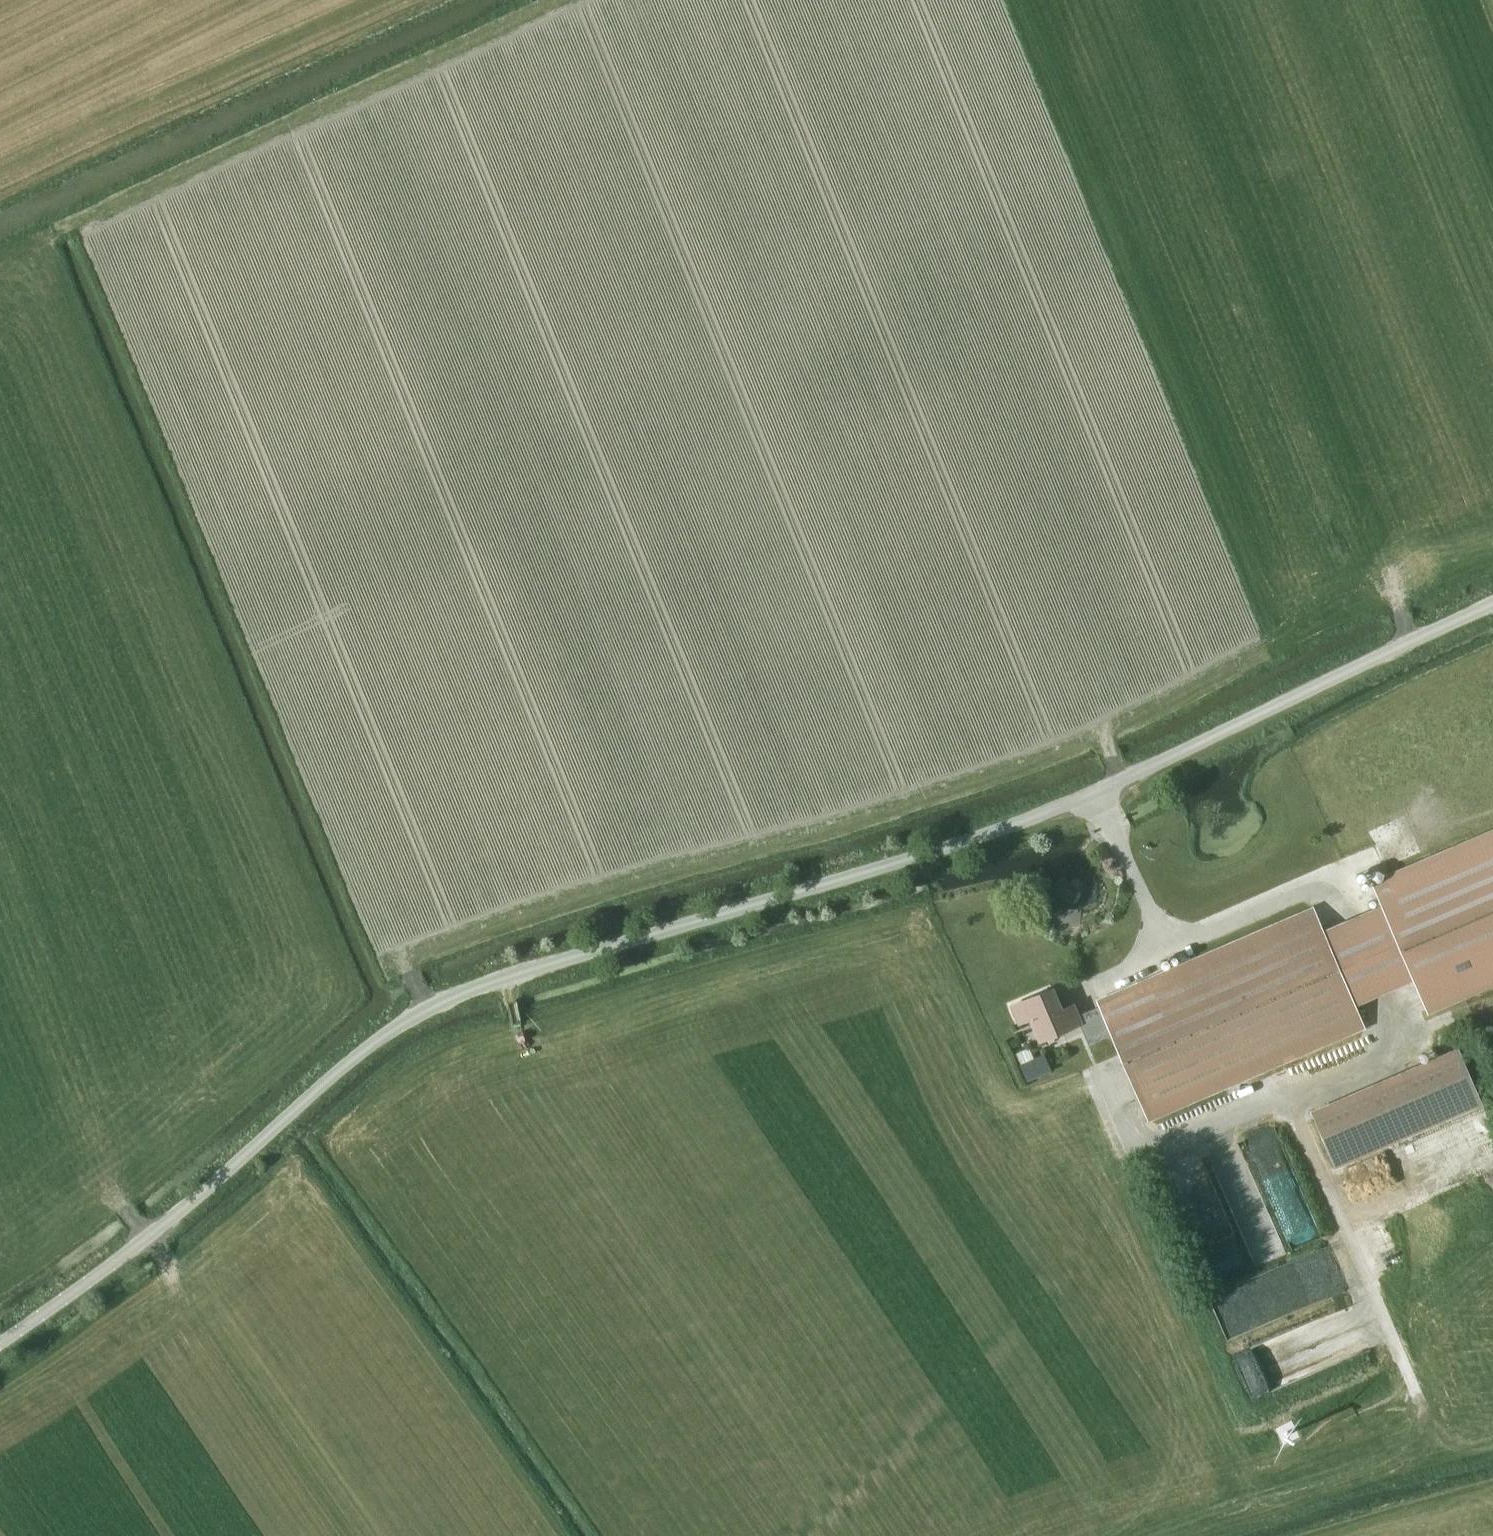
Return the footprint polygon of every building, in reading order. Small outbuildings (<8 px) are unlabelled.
[(1373,885),(1382,906),(1323,931),(1354,1003),(1413,978),(1426,1009),(1492,981),(1492,834),(1373,885)] [(1323,931),(1314,910),(1098,1003),(1099,1006),(1077,1015),(1072,1004),(1060,1009),(1051,988),(1012,1004),(1020,1023),(1031,1018),(1040,1040),(1079,1023),(1088,1044),(1111,1034),(1147,1117),(1363,1024),(1354,1003),(1323,931)] [(1027,1081),(1052,1070),(1044,1053),(1034,1057),(1029,1046),(1015,1053),(1020,1063),(1019,1064),(1027,1081)] [(1482,1103),(1458,1048),(1311,1111),(1334,1166),(1482,1103)] [(1250,1281),(1212,1295),(1227,1337),(1276,1319),(1265,1291),(1255,1294),(1250,1281)]
